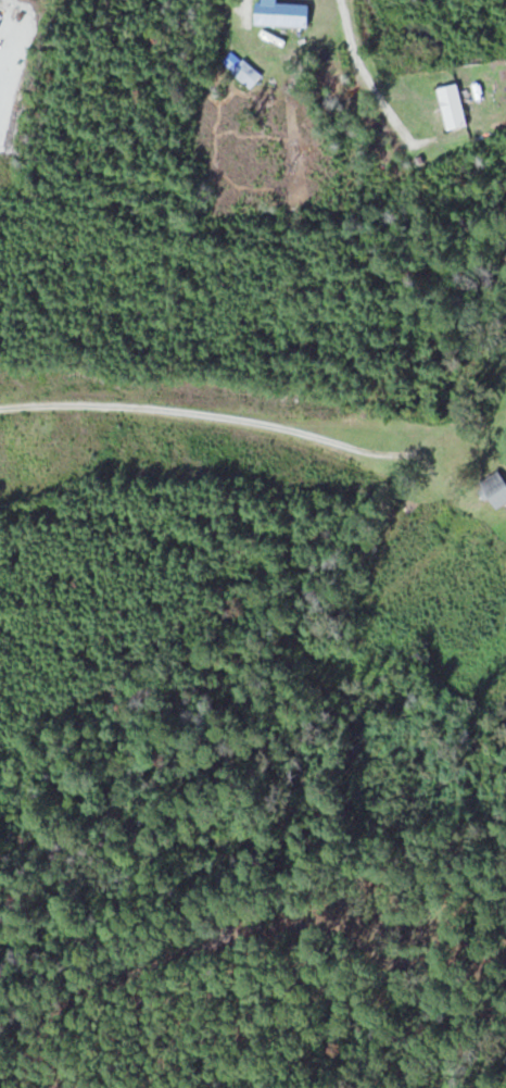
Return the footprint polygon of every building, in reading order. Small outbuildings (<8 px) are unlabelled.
[(280,0),(260,0),(260,24),(311,25),(312,3),(280,2),(280,0)] [(263,75),(246,60),(235,71),(252,87),(263,75)] [(469,123),(460,83),(440,87),(450,128),(469,123)] [(500,469),(482,481),(500,508),(505,504),(505,477),(500,469)]
